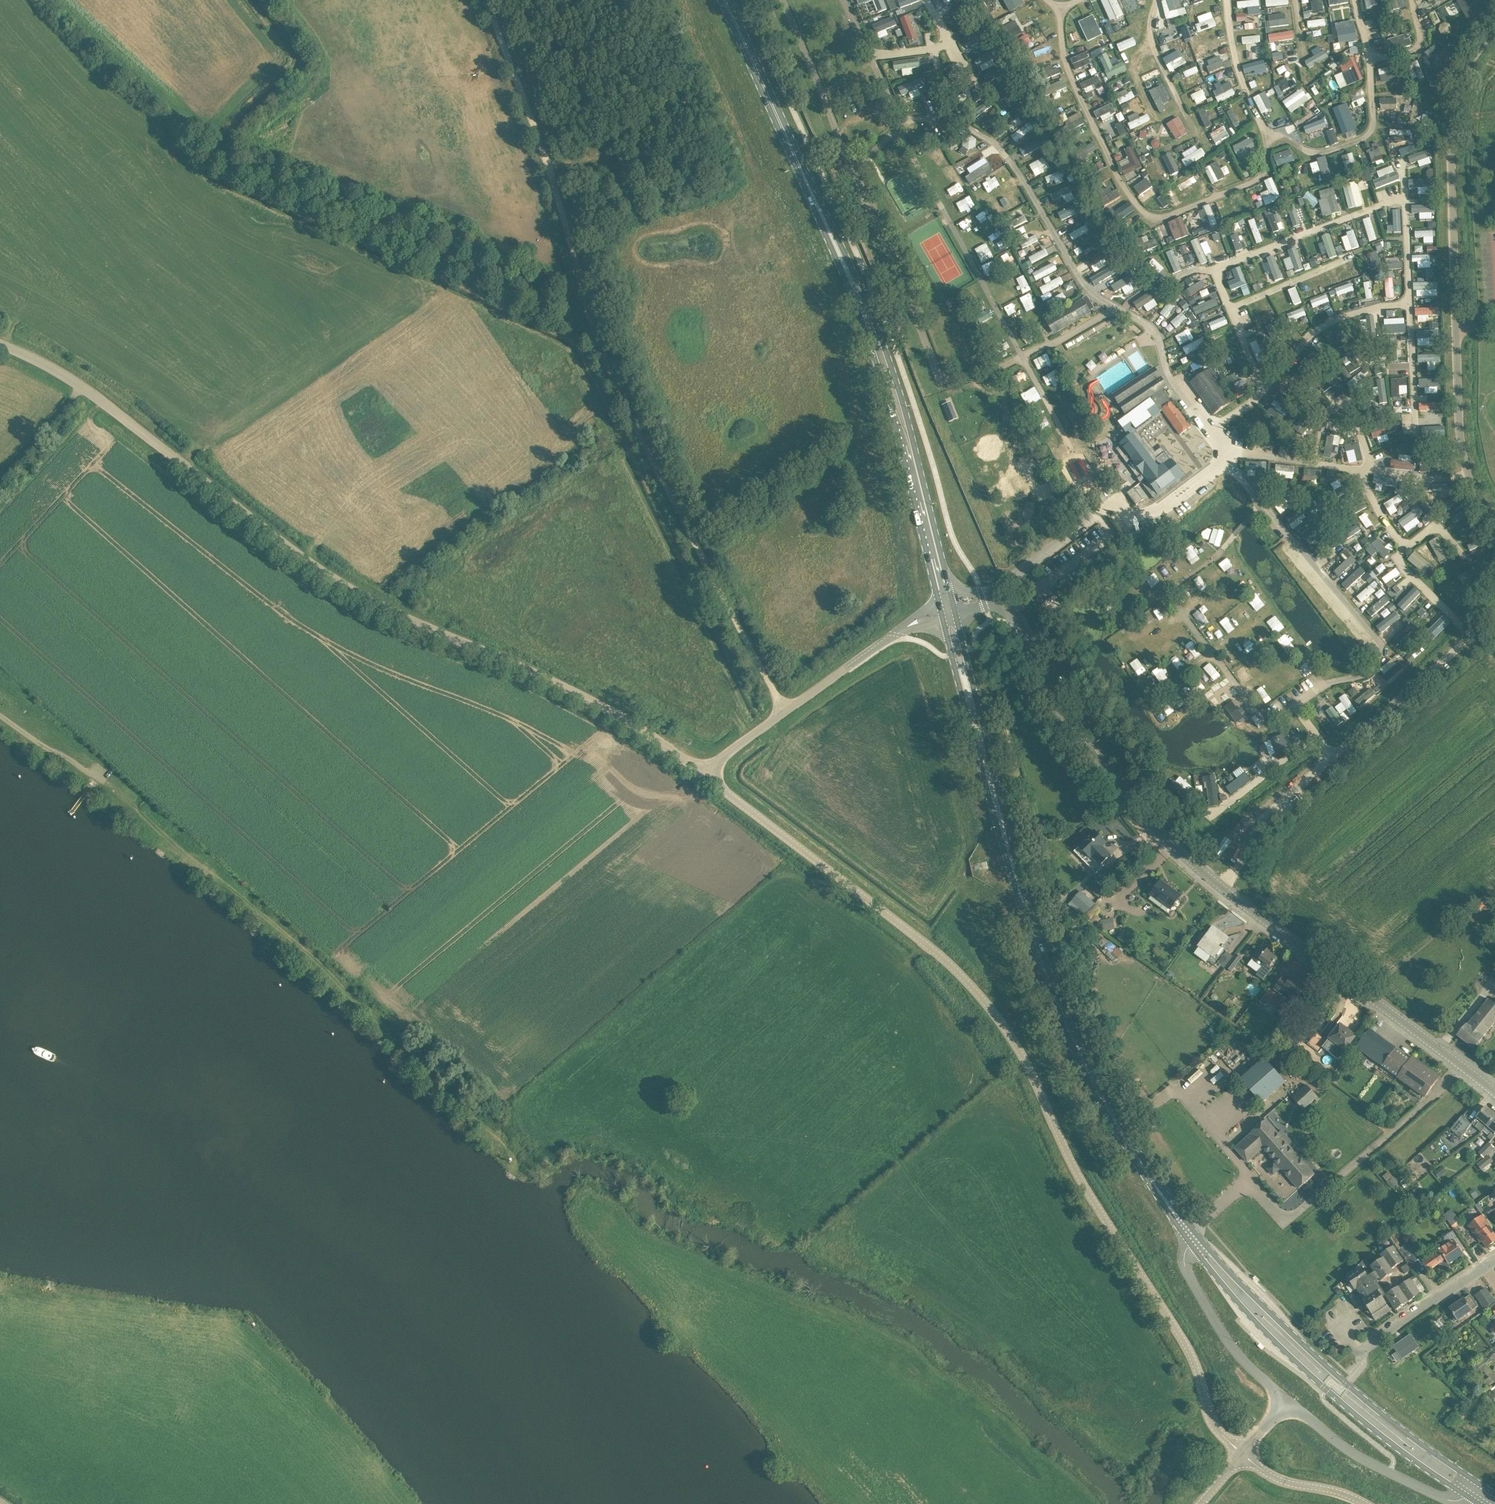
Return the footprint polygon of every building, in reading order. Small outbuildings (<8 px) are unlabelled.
[(859,4),(863,3),(867,15),(887,8),(884,0),(857,0),(859,4)] [(1010,11),(1024,4),(1022,0),(1004,0),(1010,11)] [(1111,20),(1124,14),(1117,0),(1101,0),(1111,20)] [(1166,0),(1163,1),(1167,18),(1185,14),(1182,0),(1166,0)] [(1238,1),(1238,8),(1248,7),(1248,14),(1261,14),(1260,0),(1250,0),(1238,1)] [(1312,1),(1312,12),(1323,12),(1323,0),(1312,1)] [(1476,19),(1474,14),(1481,11),(1477,0),(1458,0),(1468,23),(1476,19)] [(958,18),(968,9),(962,3),(953,12),(958,18)] [(1197,30),(1216,27),(1213,12),(1198,15),(1200,23),(1196,24),(1197,30)] [(1238,21),(1245,20),(1244,12),(1236,14),(1238,21)] [(1287,13),(1270,14),(1270,21),(1266,21),(1266,26),(1288,25),(1287,13)] [(913,27),(918,25),(915,18),(910,20),(908,15),(899,18),(909,41),(918,38),(913,27)] [(1087,40),(1102,35),(1095,15),(1080,20),(1087,40)] [(875,33),(896,25),(893,16),(872,25),(875,33)] [(1308,21),(1308,27),(1326,24),(1325,18),(1308,21)] [(1354,20),(1336,23),(1340,43),(1358,39),(1354,20)] [(1186,40),(1193,37),(1188,25),(1181,28),(1186,40)] [(1294,30),(1269,34),(1270,42),(1295,38),(1294,30)] [(966,48),(984,41),(980,32),(962,39),(966,48)] [(1410,46),(1407,34),(1384,39),(1386,51),(1410,46)] [(1265,56),(1263,44),(1261,44),(1260,35),(1242,37),(1243,43),(1246,42),(1248,58),(1265,56)] [(1199,55),(1215,49),(1212,41),(1196,47),(1199,55)] [(1050,44),(1034,50),(1036,56),(1052,50),(1050,44)] [(1310,68),(1330,57),(1325,49),(1322,51),(1319,46),(1312,50),(1315,56),(1306,61),(1310,68)] [(1424,52),(1439,76),(1447,71),(1433,47),(1424,52)] [(1100,48),(1094,51),(1097,58),(1103,55),(1100,48)] [(1164,58),(1171,70),(1186,62),(1179,49),(1164,58)] [(1283,51),(1273,52),(1274,61),(1284,60),(1283,51)] [(1089,52),(1072,57),(1075,68),(1092,63),(1089,52)] [(1127,71),(1125,61),(1119,63),(1118,57),(1110,59),(1108,53),(1101,55),(1107,77),(1127,71)] [(1219,55),(1205,61),(1210,72),(1224,66),(1219,55)] [(913,74),(913,67),(919,67),(919,59),(893,60),(894,69),(902,69),(902,75),(913,74)] [(1243,65),(1245,73),(1255,70),(1256,74),(1268,71),(1265,59),(1243,65)] [(1336,75),(1340,88),(1363,81),(1357,59),(1340,64),(1342,73),(1336,75)] [(1419,61),(1413,63),(1416,73),(1421,71),(1419,61)] [(996,78),(999,82),(1008,77),(1001,65),(984,76),(989,82),(996,78)] [(1280,74),(1287,70),(1284,65),(1277,69),(1280,74)] [(1188,83),(1201,78),(1197,66),(1184,71),(1188,83)] [(1400,79),(1397,66),(1379,69),(1381,82),(1400,79)] [(1098,88),(1100,94),(1105,92),(1098,75),(1081,82),(1086,93),(1098,88)] [(1296,83),(1290,75),(1272,87),(1278,96),(1296,83)] [(918,88),(925,86),(922,78),(899,86),(904,101),(920,96),(918,88)] [(1049,86),(1054,99),(1060,96),(1058,92),(1068,87),(1064,80),(1049,86)] [(1220,81),(1212,84),(1219,100),(1236,94),(1230,81),(1222,84),(1220,81)] [(921,96),(929,94),(927,86),(919,88),(921,96)] [(1160,112),(1167,108),(1157,87),(1150,90),(1160,112)] [(1135,96),(1131,88),(1116,95),(1120,103),(1135,96)] [(1291,112),(1310,100),(1302,88),(1283,101),(1291,112)] [(1202,89),(1192,95),(1197,104),(1208,98),(1202,89)] [(1321,90),(1315,93),(1322,105),(1328,102),(1321,90)] [(1354,107),(1366,103),(1364,94),(1351,98),(1354,107)] [(1381,97),(1381,109),(1398,109),(1397,97),(1381,97)] [(1112,102),(1096,111),(1101,121),(1117,113),(1112,102)] [(1334,108),(1343,134),(1357,129),(1348,103),(1334,108)] [(1206,127),(1213,124),(1205,107),(1198,111),(1206,127)] [(1232,108),(1227,111),(1234,127),(1240,124),(1232,108)] [(1010,123),(1023,113),(1020,109),(1007,118),(1010,123)] [(1274,124),(1284,119),(1279,109),(1269,114),(1274,124)] [(1131,128),(1151,120),(1148,113),(1140,117),(1138,112),(1127,116),(1131,128)] [(1064,119),(1068,129),(1084,123),(1080,113),(1064,119)] [(1432,115),(1422,115),(1421,125),(1432,125),(1432,115)] [(1167,123),(1176,140),(1189,133),(1180,116),(1167,123)] [(1031,122),(1011,134),(1015,140),(1035,129),(1031,122)] [(1121,122),(1116,125),(1121,135),(1126,132),(1121,122)] [(1319,124),(1313,126),(1316,135),(1322,132),(1319,124)] [(1224,126),(1210,134),(1217,144),(1230,136),(1224,126)] [(1331,145),(1339,142),(1334,129),(1326,131),(1331,145)] [(969,135),(959,149),(967,155),(978,141),(969,135)] [(1010,136),(1003,142),(1006,146),(1013,140),(1010,136)] [(1024,156),(1044,146),(1040,138),(1020,148),(1024,156)] [(1238,156),(1256,149),(1252,138),(1233,145),(1238,156)] [(1375,165),(1384,163),(1378,141),(1360,145),(1365,166),(1375,163),(1375,165)] [(1091,172),(1103,167),(1101,161),(1101,160),(1095,142),(1082,147),(1091,172)] [(1186,158),(1182,160),(1186,166),(1206,154),(1202,147),(1197,150),(1194,144),(1182,151),(1186,158)] [(1416,144),(1400,149),(1401,155),(1418,150),(1416,144)] [(1129,157),(1120,162),(1126,175),(1143,166),(1132,146),(1125,150),(1129,157)] [(1277,166),(1295,160),(1291,148),(1273,154),(1277,166)] [(1410,164),(1419,162),(1420,165),(1431,163),(1430,156),(1432,155),(1431,150),(1408,155),(1410,164)] [(1170,152),(1163,157),(1172,175),(1180,171),(1170,152)] [(1352,153),(1342,155),(1348,175),(1358,173),(1352,153)] [(1042,171),(1051,166),(1045,156),(1030,164),(1032,170),(1040,166),(1042,171)] [(997,158),(980,167),(983,173),(1001,164),(997,158)] [(1214,183),(1226,176),(1217,161),(1204,168),(1214,183)] [(952,164),(938,170),(942,180),(957,173),(952,164)] [(1379,178),(1373,180),(1376,188),(1400,179),(1393,164),(1377,171),(1379,178)] [(989,175),(998,188),(1007,182),(999,169),(989,175)] [(1048,182),(1055,179),(1057,184),(1065,181),(1061,171),(1046,177),(1048,182)] [(1179,185),(1186,194),(1200,183),(1193,174),(1179,185)] [(1147,177),(1134,186),(1140,195),(1153,186),(1147,177)] [(1266,205),(1281,199),(1272,177),(1264,180),(1268,190),(1261,193),(1266,205)] [(1432,186),(1432,178),(1409,178),(1409,187),(1432,186)] [(1359,183),(1352,185),(1353,189),(1345,191),(1348,207),(1363,205),(1359,183)] [(1064,196),(1067,202),(1075,199),(1070,186),(1051,193),(1054,200),(1064,196)] [(1318,191),(1324,216),(1340,211),(1334,187),(1318,191)] [(1013,189),(1002,195),(1010,208),(1020,202),(1013,189)] [(983,205),(995,198),(990,190),(978,197),(983,205)] [(1102,196),(1105,204),(1121,198),(1119,190),(1102,196)] [(1170,190),(1166,192),(1172,201),(1176,199),(1170,190)] [(1315,205),(1320,199),(1308,191),(1304,197),(1315,205)] [(1163,193),(1156,197),(1159,205),(1167,201),(1163,193)] [(1129,200),(1108,214),(1114,223),(1135,209),(1129,200)] [(1059,212),(1062,220),(1081,212),(1077,203),(1059,212)] [(1205,209),(1200,210),(1204,227),(1224,222),(1222,215),(1215,217),(1211,204),(1204,205),(1205,209)] [(1420,218),(1432,218),(1433,205),(1412,204),(1411,213),(1420,213),(1420,218)] [(1276,206),(1266,209),(1267,216),(1278,213),(1276,206)] [(1392,210),(1393,221),(1387,221),(1388,232),(1402,231),(1401,209),(1392,210)] [(983,226),(991,223),(986,210),(978,213),(983,226)] [(1279,212),(1268,217),(1274,232),(1285,227),(1279,212)] [(1025,214),(1011,222),(1015,228),(1028,220),(1025,214)] [(1182,216),(1168,222),(1175,240),(1189,234),(1182,216)] [(1366,227),(1369,240),(1376,238),(1371,217),(1356,221),(1358,229),(1366,227)] [(1255,218),(1248,220),(1257,243),(1263,241),(1255,218)] [(1074,240),(1091,229),(1087,223),(1070,234),(1074,240)] [(1347,231),(1348,235),(1343,236),(1345,249),(1358,247),(1355,230),(1347,231)] [(1434,230),(1415,231),(1415,237),(1424,237),(1424,242),(1434,242),(1434,230)] [(1324,243),(1320,243),(1323,253),(1328,252),(1330,258),(1337,256),(1331,233),(1322,235),(1324,243)] [(1028,245),(1039,240),(1036,234),(1025,238),(1028,245)] [(1236,251),(1243,249),(1238,234),(1231,236),(1236,251)] [(1084,252),(1100,242),(1096,236),(1080,246),(1084,252)] [(1197,256),(1211,249),(1206,237),(1191,243),(1197,256)] [(1391,248),(1391,241),(1376,242),(1377,250),(1391,248)] [(1295,267),(1296,271),(1304,269),(1297,247),(1289,249),(1291,257),(1284,259),(1287,269),(1295,267)] [(1046,249),(1029,256),(1032,262),(1048,255),(1046,249)] [(1174,271),(1182,268),(1174,249),(1166,252),(1174,271)] [(1377,250),(1369,252),(1373,268),(1381,266),(1377,250)] [(1281,253),(1283,259),(1290,256),(1288,251),(1281,253)] [(1418,267),(1431,267),(1431,254),(1412,254),(1413,261),(1418,261),(1418,267)] [(1276,280),(1282,278),(1274,255),(1268,257),(1276,280)] [(1403,261),(1398,261),(1398,257),(1385,258),(1385,269),(1403,268),(1403,261)] [(1154,258),(1149,263),(1160,272),(1164,268),(1154,258)] [(1357,259),(1350,260),(1354,278),(1361,276),(1357,259)] [(1036,279),(1058,270),(1055,263),(1033,272),(1036,279)] [(1242,266),(1233,269),(1236,279),(1229,282),(1232,290),(1242,287),(1244,295),(1250,293),(1242,266)] [(1094,284),(1113,275),(1109,268),(1091,277),(1094,284)] [(1316,276),(1318,280),(1312,282),(1316,293),(1330,287),(1324,273),(1316,276)] [(1115,291),(1123,288),(1125,293),(1142,287),(1137,274),(1112,283),(1115,291)] [(1061,277),(1040,286),(1043,293),(1064,284),(1061,277)] [(1385,279),(1386,298),(1395,298),(1394,278),(1385,279)] [(1204,280),(1185,289),(1189,295),(1207,287),(1204,280)] [(1366,298),(1373,298),(1372,281),(1365,282),(1366,298)] [(1418,296),(1438,295),(1437,281),(1414,282),(1414,290),(1418,290),(1418,296)] [(1335,288),(1338,296),(1354,289),(1351,282),(1335,288)] [(1289,290),(1295,305),(1302,302),(1296,287),(1289,290)] [(1207,289),(1200,292),(1202,297),(1210,294),(1207,289)] [(1143,315),(1160,305),(1152,291),(1135,301),(1143,315)] [(1047,301),(1050,307),(1067,299),(1064,292),(1047,301)] [(1028,312),(1037,307),(1031,293),(1021,297),(1028,312)] [(1310,300),(1313,307),(1329,301),(1327,294),(1310,300)] [(1216,297),(1193,307),(1196,315),(1219,304),(1216,297)] [(1091,313),(1083,299),(1046,320),(1054,335),(1091,313)] [(1351,308),(1360,307),(1359,300),(1350,301),(1351,308)] [(1271,301),(1265,304),(1273,320),(1279,317),(1271,301)] [(1006,307),(1009,315),(1017,311),(1013,304),(1006,307)] [(1168,304),(1161,313),(1167,317),(1173,308),(1168,304)] [(1416,315),(1440,314),(1439,306),(1416,307),(1416,315)] [(1290,320),(1306,314),(1304,307),(1287,313),(1290,320)] [(981,320),(992,316),(989,308),(978,312),(981,320)] [(1176,327),(1187,317),(1183,312),(1171,322),(1176,327)] [(1212,329),(1228,323),(1226,316),(1209,322),(1212,329)] [(1375,329),(1374,317),(1361,318),(1362,330),(1375,329)] [(1405,333),(1406,318),(1385,318),(1385,332),(1405,333)] [(1206,332),(1212,330),(1209,322),(1203,324),(1206,332)] [(1272,343),(1279,341),(1274,324),(1267,325),(1272,343)] [(1179,333),(1184,342),(1193,337),(1189,328),(1179,333)] [(1333,329),(1326,332),(1329,338),(1336,334),(1333,329)] [(1418,346),(1430,345),(1429,337),(1439,336),(1438,329),(1417,330),(1418,346)] [(1186,354),(1206,344),(1203,337),(1183,347),(1186,354)] [(1401,347),(1401,338),(1393,338),(1392,347),(1401,347)] [(1250,342),(1258,362),(1265,359),(1257,340),(1250,342)] [(1321,342),(1315,346),(1322,356),(1328,352),(1321,342)] [(1048,352),(1038,357),(1043,367),(1053,362),(1048,352)] [(1339,370),(1346,378),(1361,365),(1351,353),(1341,361),(1344,365),(1339,370)] [(1418,354),(1419,362),(1427,361),(1428,370),(1436,369),(1436,361),(1441,361),(1440,353),(1418,354)] [(1202,358),(1191,365),(1195,371),(1206,364),(1202,358)] [(1301,366),(1310,369),(1313,362),(1304,358),(1301,366)] [(1128,436),(1161,412),(1160,411),(1162,410),(1172,424),(1180,435),(1191,426),(1173,403),(1165,393),(1167,392),(1165,389),(1168,387),(1156,368),(1155,368),(1140,378),(1113,396),(1126,416),(1118,422),(1128,436)] [(1211,369),(1208,371),(1191,384),(1214,416),(1231,403),(1213,379),(1217,376),(1211,369)] [(1047,374),(1052,385),(1061,381),(1056,370),(1047,374)] [(1361,371),(1347,383),(1352,389),(1366,377),(1361,371)] [(1392,395),(1407,394),(1407,377),(1391,378),(1392,395)] [(1419,378),(1419,387),(1425,387),(1425,393),(1439,392),(1438,377),(1419,378)] [(1233,385),(1239,396),(1251,389),(1245,378),(1233,385)] [(1386,379),(1375,379),(1376,402),(1387,401),(1386,379)] [(1025,383),(1020,386),(1025,397),(1030,395),(1025,383)] [(1286,407),(1291,400),(1269,387),(1263,398),(1272,404),(1268,412),(1283,421),(1290,410),(1286,407)] [(1061,403),(1069,400),(1066,392),(1058,394),(1061,403)] [(942,404),(949,420),(957,417),(950,400),(942,404)] [(1420,402),(1420,410),(1444,409),(1443,401),(1420,402)] [(1256,409),(1250,412),(1255,422),(1261,419),(1256,409)] [(1333,417),(1335,425),(1348,422),(1346,414),(1333,417)] [(1295,430),(1305,435),(1311,422),(1301,417),(1295,430)] [(1444,425),(1423,426),(1423,439),(1445,438),(1444,425)] [(970,428),(959,434),(963,443),(975,436),(970,428)] [(1380,443),(1389,440),(1385,429),(1376,432),(1380,443)] [(1146,445),(1135,431),(1129,436),(1130,438),(1121,445),(1122,445),(1118,448),(1132,465),(1135,463),(1144,475),(1144,474),(1147,477),(1147,478),(1159,494),(1183,476),(1165,453),(1157,459),(1150,450),(1150,451),(1146,445)] [(1204,431),(1192,440),(1200,450),(1199,451),(1204,457),(1220,446),(1217,443),(1213,438),(1211,440),(1204,431)] [(1332,457),(1332,453),(1339,453),(1339,435),(1326,435),(1326,457),(1332,457)] [(1415,451),(1414,440),(1407,440),(1407,452),(1415,451)] [(1346,451),(1356,449),(1357,461),(1363,460),(1360,442),(1345,444),(1346,451)] [(1078,470),(1074,459),(1061,464),(1065,474),(1078,470)] [(1110,461),(1101,465),(1105,475),(1115,470),(1110,461)] [(1258,470),(1258,479),(1266,479),(1266,461),(1246,461),(1246,470),(1258,470)] [(1294,477),(1294,465),(1276,464),(1276,476),(1294,477)] [(1331,483),(1338,495),(1345,491),(1338,479),(1331,483)] [(1171,516),(1154,493),(1150,496),(1144,488),(1126,502),(1133,512),(1139,507),(1155,528),(1171,516)] [(1276,506),(1280,512),(1291,506),(1287,500),(1276,506)] [(1285,516),(1294,508),(1291,505),(1282,513),(1285,516)] [(1300,508),(1286,518),(1293,528),(1307,518),(1300,508)] [(1451,516),(1455,526),(1469,519),(1465,510),(1451,516)] [(1365,512),(1359,517),(1367,527),(1373,523),(1365,512)] [(1141,524),(1147,531),(1152,528),(1146,520),(1141,524)] [(1472,524),(1459,530),(1463,540),(1477,534),(1472,524)] [(1214,527),(1209,542),(1219,546),(1225,531),(1214,527)] [(1440,561),(1450,556),(1439,536),(1429,541),(1440,561)] [(1395,546),(1390,542),(1386,546),(1377,538),(1366,549),(1375,558),(1380,553),(1385,558),(1395,546)] [(1485,548),(1481,538),(1467,544),(1472,554),(1485,548)] [(1355,570),(1360,565),(1347,550),(1337,558),(1342,564),(1335,570),(1340,575),(1351,565),(1355,570)] [(1342,584),(1347,589),(1366,571),(1361,565),(1342,584)] [(1396,567),(1383,578),(1387,583),(1400,572),(1396,567)] [(1464,585),(1473,577),(1466,570),(1458,577),(1464,585)] [(1355,580),(1358,587),(1375,580),(1371,572),(1355,580)] [(1152,587),(1161,580),(1155,573),(1146,579),(1152,587)] [(1375,580),(1357,596),(1363,602),(1380,586),(1375,580)] [(1375,593),(1379,598),(1385,593),(1382,588),(1375,593)] [(1388,596),(1368,607),(1371,614),(1392,603),(1388,596)] [(1385,618),(1397,607),(1393,602),(1381,612),(1385,618)] [(1395,610),(1376,627),(1382,633),(1401,616),(1395,610)] [(1407,616),(1402,620),(1406,625),(1411,621),(1407,616)] [(1397,645),(1416,627),(1411,622),(1392,640),(1397,645)] [(1277,640),(1283,648),(1291,643),(1285,634),(1277,640)] [(1379,670),(1389,681),(1403,668),(1394,657),(1379,670)] [(1297,670),(1285,677),(1289,685),(1301,678),(1297,670)] [(1207,690),(1217,706),(1237,694),(1228,678),(1207,690)] [(1348,691),(1353,696),(1359,691),(1354,685),(1348,691)] [(1360,706),(1377,694),(1372,687),(1355,700),(1360,706)] [(1351,715),(1358,710),(1345,693),(1339,698),(1342,701),(1335,706),(1340,713),(1347,708),(1351,715)] [(1233,700),(1225,706),(1238,723),(1249,714),(1242,706),(1239,708),(1233,700)] [(1338,725),(1345,720),(1333,705),(1327,710),(1338,725)] [(1281,757),(1300,741),(1294,734),(1275,750),(1281,757)] [(1246,771),(1226,787),(1232,794),(1252,778),(1246,771)] [(1092,856),(1100,865),(1110,855),(1102,846),(1106,842),(1104,840),(1103,837),(1100,834),(1097,833),(1095,831),(1079,846),(1090,857),(1092,856)] [(1099,895),(1113,880),(1104,872),(1091,888),(1099,895)] [(1161,881),(1152,894),(1171,909),(1181,896),(1161,881)] [(1068,905),(1083,918),(1095,904),(1081,891),(1068,905)] [(1490,891),(1474,903),(1479,910),(1494,898),(1490,891)] [(1459,935),(1468,928),(1460,917),(1451,924),(1459,935)] [(1102,930),(1112,928),(1110,918),(1100,920),(1102,930)] [(1213,926),(1199,946),(1214,958),(1222,947),(1223,948),(1225,946),(1224,945),(1229,938),(1213,926)] [(1094,936),(1099,941),(1105,935),(1100,931),(1094,936)] [(1118,948),(1111,941),(1110,942),(1105,937),(1098,944),(1113,962),(1114,962),(1121,955),(1124,952),(1123,951),(1119,947),(1118,948)] [(1263,946),(1252,960),(1263,968),(1257,976),(1263,980),(1273,968),(1271,966),(1278,957),(1263,946)] [(1231,971),(1235,966),(1241,958),(1236,954),(1226,966),(1231,971)] [(1274,989),(1294,1003),(1306,986),(1293,976),(1291,979),(1285,974),(1274,989)] [(1468,1025),(1467,1024),(1457,1035),(1474,1049),(1494,1022),(1494,1004),(1489,999),(1468,1025)] [(1338,1059),(1345,1050),(1356,1036),(1340,1024),(1329,1038),(1328,1040),(1316,1032),(1308,1044),(1319,1052),(1322,1047),(1338,1059)] [(1369,1029),(1362,1039),(1356,1047),(1383,1066),(1395,1049),(1396,1049),(1369,1029)] [(1290,1040),(1295,1034),(1289,1030),(1285,1035),(1290,1040)] [(1264,1038),(1271,1043),(1275,1037),(1271,1034),(1267,1034),(1264,1038)] [(1279,1048),(1276,1052),(1284,1058),(1287,1054),(1279,1048)] [(1398,1077),(1410,1060),(1403,1055),(1395,1049),(1383,1066),(1390,1072),(1398,1077)] [(1363,1064),(1368,1058),(1360,1052),(1356,1059),(1363,1064)] [(1398,1077),(1424,1097),(1440,1076),(1413,1057),(1410,1060),(1398,1077)] [(1262,1103),(1285,1083),(1264,1059),(1241,1079),(1262,1103)] [(1317,1096),(1307,1084),(1293,1097),(1303,1108),(1317,1096)] [(1476,1126),(1481,1131),(1486,1125),(1487,1126),(1494,1117),(1494,1114),(1486,1106),(1472,1123),(1476,1126)] [(1468,1121),(1462,1116),(1451,1129),(1457,1135),(1468,1121)] [(1492,1140),(1494,1137),(1494,1117),(1487,1126),(1493,1131),(1488,1137),(1492,1140)] [(1250,1133),(1251,1134),(1235,1148),(1247,1162),(1263,1148),(1276,1162),(1268,1168),(1273,1174),(1281,1168),(1299,1188),(1314,1175),(1299,1157),(1303,1154),(1282,1131),(1278,1134),(1266,1120),(1250,1133)] [(1484,1157),(1494,1147),(1489,1142),(1479,1152),(1484,1157)] [(1488,1155),(1477,1164),(1482,1169),(1493,1160),(1488,1155)] [(1438,1178),(1447,1171),(1442,1166),(1434,1172),(1438,1178)] [(1394,1177),(1389,1171),(1383,1176),(1388,1182),(1394,1177)] [(1398,1182),(1394,1177),(1388,1182),(1393,1187),(1398,1182)] [(1298,1189),(1291,1196),(1282,1186),(1277,1191),(1293,1208),(1305,1197),(1298,1189)] [(1474,1188),(1468,1191),(1474,1200),(1480,1196),(1474,1188)] [(1409,1199),(1405,1193),(1400,1197),(1404,1203),(1409,1199)] [(1485,1217),(1493,1211),(1494,1214),(1494,1208),(1492,1210),(1490,1206),(1484,1210),(1479,1203),(1476,1205),(1481,1212),(1482,1212),(1485,1217)] [(1482,1215),(1469,1225),(1481,1242),(1482,1241),(1487,1247),(1494,1242),(1494,1235),(1488,1226),(1489,1226),(1482,1215)] [(1458,1218),(1450,1223),(1453,1229),(1461,1224),(1458,1218)] [(1434,1256),(1423,1263),(1428,1271),(1438,1264),(1442,1269),(1443,1270),(1444,1270),(1445,1270),(1446,1270),(1447,1269),(1448,1269),(1449,1268),(1449,1267),(1449,1266),(1450,1265),(1449,1264),(1449,1263),(1464,1254),(1460,1249),(1464,1246),(1454,1232),(1447,1238),(1450,1242),(1433,1254),(1434,1256)] [(1390,1237),(1396,1245),(1399,1242),(1394,1234),(1390,1237)] [(1408,1242),(1398,1249),(1408,1263),(1409,1265),(1419,1259),(1408,1242)] [(1391,1269),(1392,1269),(1404,1261),(1393,1245),(1381,1254),(1383,1257),(1391,1269)] [(1408,1302),(1398,1287),(1386,1294),(1377,1280),(1380,1278),(1381,1281),(1394,1272),(1392,1269),(1391,1269),(1383,1257),(1371,1265),(1366,1258),(1360,1264),(1362,1267),(1346,1277),(1355,1290),(1357,1288),(1365,1300),(1363,1301),(1375,1320),(1391,1310),(1390,1309),(1393,1307),(1396,1310),(1408,1302)] [(1409,1265),(1408,1263),(1401,1268),(1405,1274),(1412,1269),(1409,1265)] [(1408,1302),(1421,1293),(1411,1278),(1398,1287),(1408,1302)] [(1487,1307),(1494,1301),(1486,1288),(1476,1295),(1485,1308),(1487,1307)] [(1449,1308),(1452,1312),(1454,1314),(1452,1316),(1455,1321),(1457,1319),(1458,1320),(1472,1311),(1471,1310),(1478,1305),(1470,1294),(1464,1298),(1449,1308)] [(1403,1339),(1414,1356),(1427,1347),(1416,1330),(1403,1339)] [(1471,1366),(1478,1373),(1479,1375),(1483,1371),(1486,1374),(1490,1371),(1486,1366),(1491,1361),(1491,1360),(1494,1357),(1494,1353),(1491,1348),(1471,1366)] [(1494,1401),(1487,1393),(1480,1398),(1487,1407),(1494,1401)]
